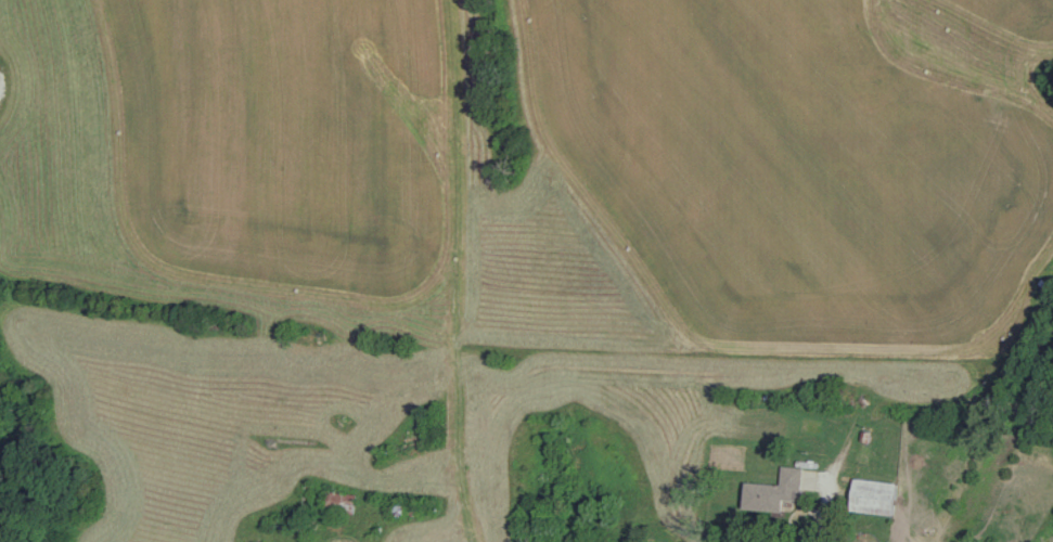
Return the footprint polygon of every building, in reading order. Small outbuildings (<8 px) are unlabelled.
[(743,511),(782,513),(782,501),(801,502),(803,469),(781,468),(780,486),(744,484),(743,511)] [(849,512),(893,517),(897,484),(853,479),(849,512)] [(356,495),(325,492),(324,513),(354,516),(356,495)]
